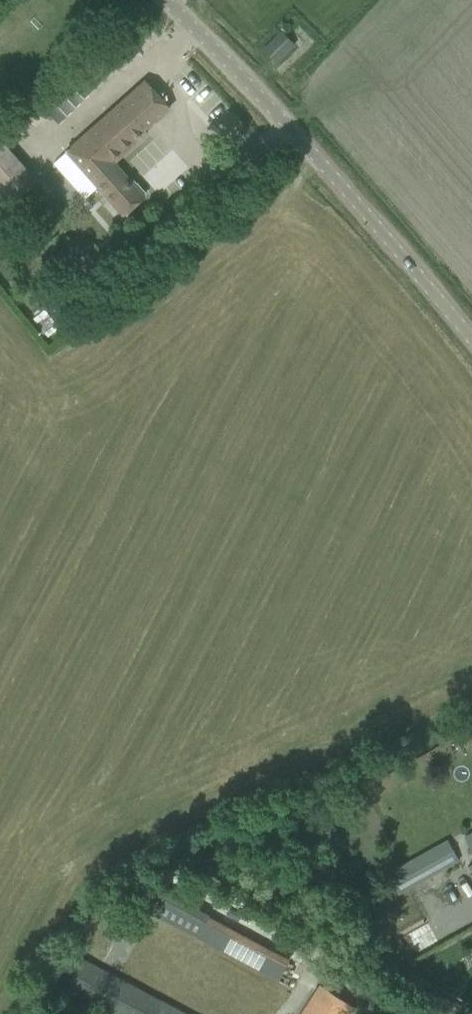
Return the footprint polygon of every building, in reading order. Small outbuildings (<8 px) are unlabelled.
[(99,49),(120,69),(139,49),(119,29),(99,49)] [(264,50),(276,63),(295,45),(282,32),(264,50)] [(14,63),(12,72),(20,74),(23,65),(14,63)] [(130,96),(67,150),(99,187),(123,215),(130,209),(143,197),(142,196),(146,193),(137,182),(133,186),(113,163),(147,133),(144,129),(154,120),(155,122),(169,110),(145,83),(130,96)] [(7,208),(36,181),(5,148),(0,142),(0,200),(7,208)] [(464,837),(471,852),(471,833),(464,837)] [(386,874),(398,894),(458,860),(447,840),(386,874)] [(293,954),(164,895),(153,919),(282,978),(293,954)] [(102,899),(82,937),(171,984),(191,946),(102,899)] [(110,1013),(186,1013),(68,951),(52,983),(110,1013)] [(354,1008),(321,986),(302,1013),(351,1013),(354,1008)]
